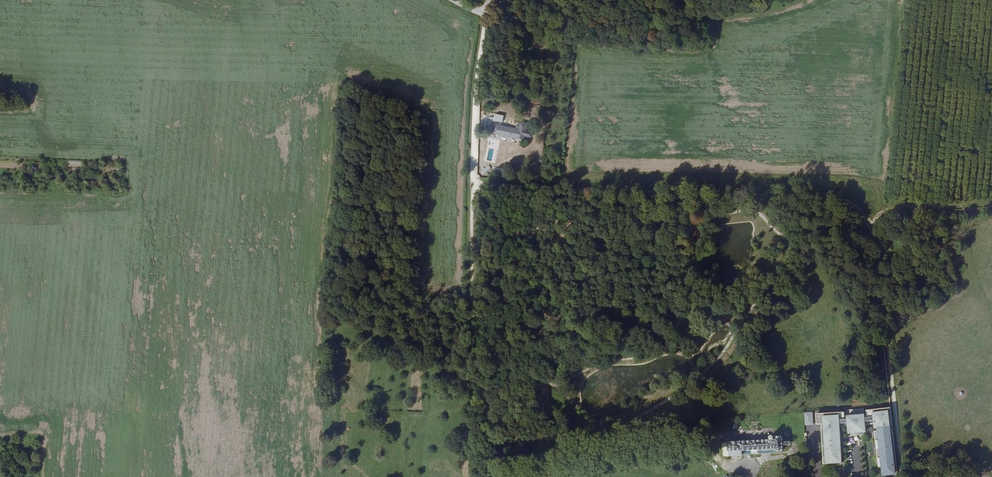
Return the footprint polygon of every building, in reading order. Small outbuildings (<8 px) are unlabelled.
[(501,6),(499,14),(509,16),(510,8),(501,6)] [(493,126),(491,135),(522,141),(526,125),(514,123),(513,130),(493,126)] [(865,426),(873,425),(879,476),(897,475),(889,408),(867,411),(867,418),(865,418),(864,411),(804,415),(805,424),(821,424),(823,463),(843,462),(841,427),(848,426),(848,434),(866,432),(865,426)] [(849,434),(850,443),(858,442),(857,434),(849,434)] [(758,453),(758,451),(775,450),(775,451),(776,452),(782,452),(783,450),(783,438),(782,437),(775,438),(775,439),(774,439),(773,438),(773,437),(772,437),(770,437),(769,438),(769,439),(769,440),(768,441),(727,443),(728,452),(729,452),(729,456),(729,457),(742,456),(742,452),(752,451),(752,453),(758,453)]
